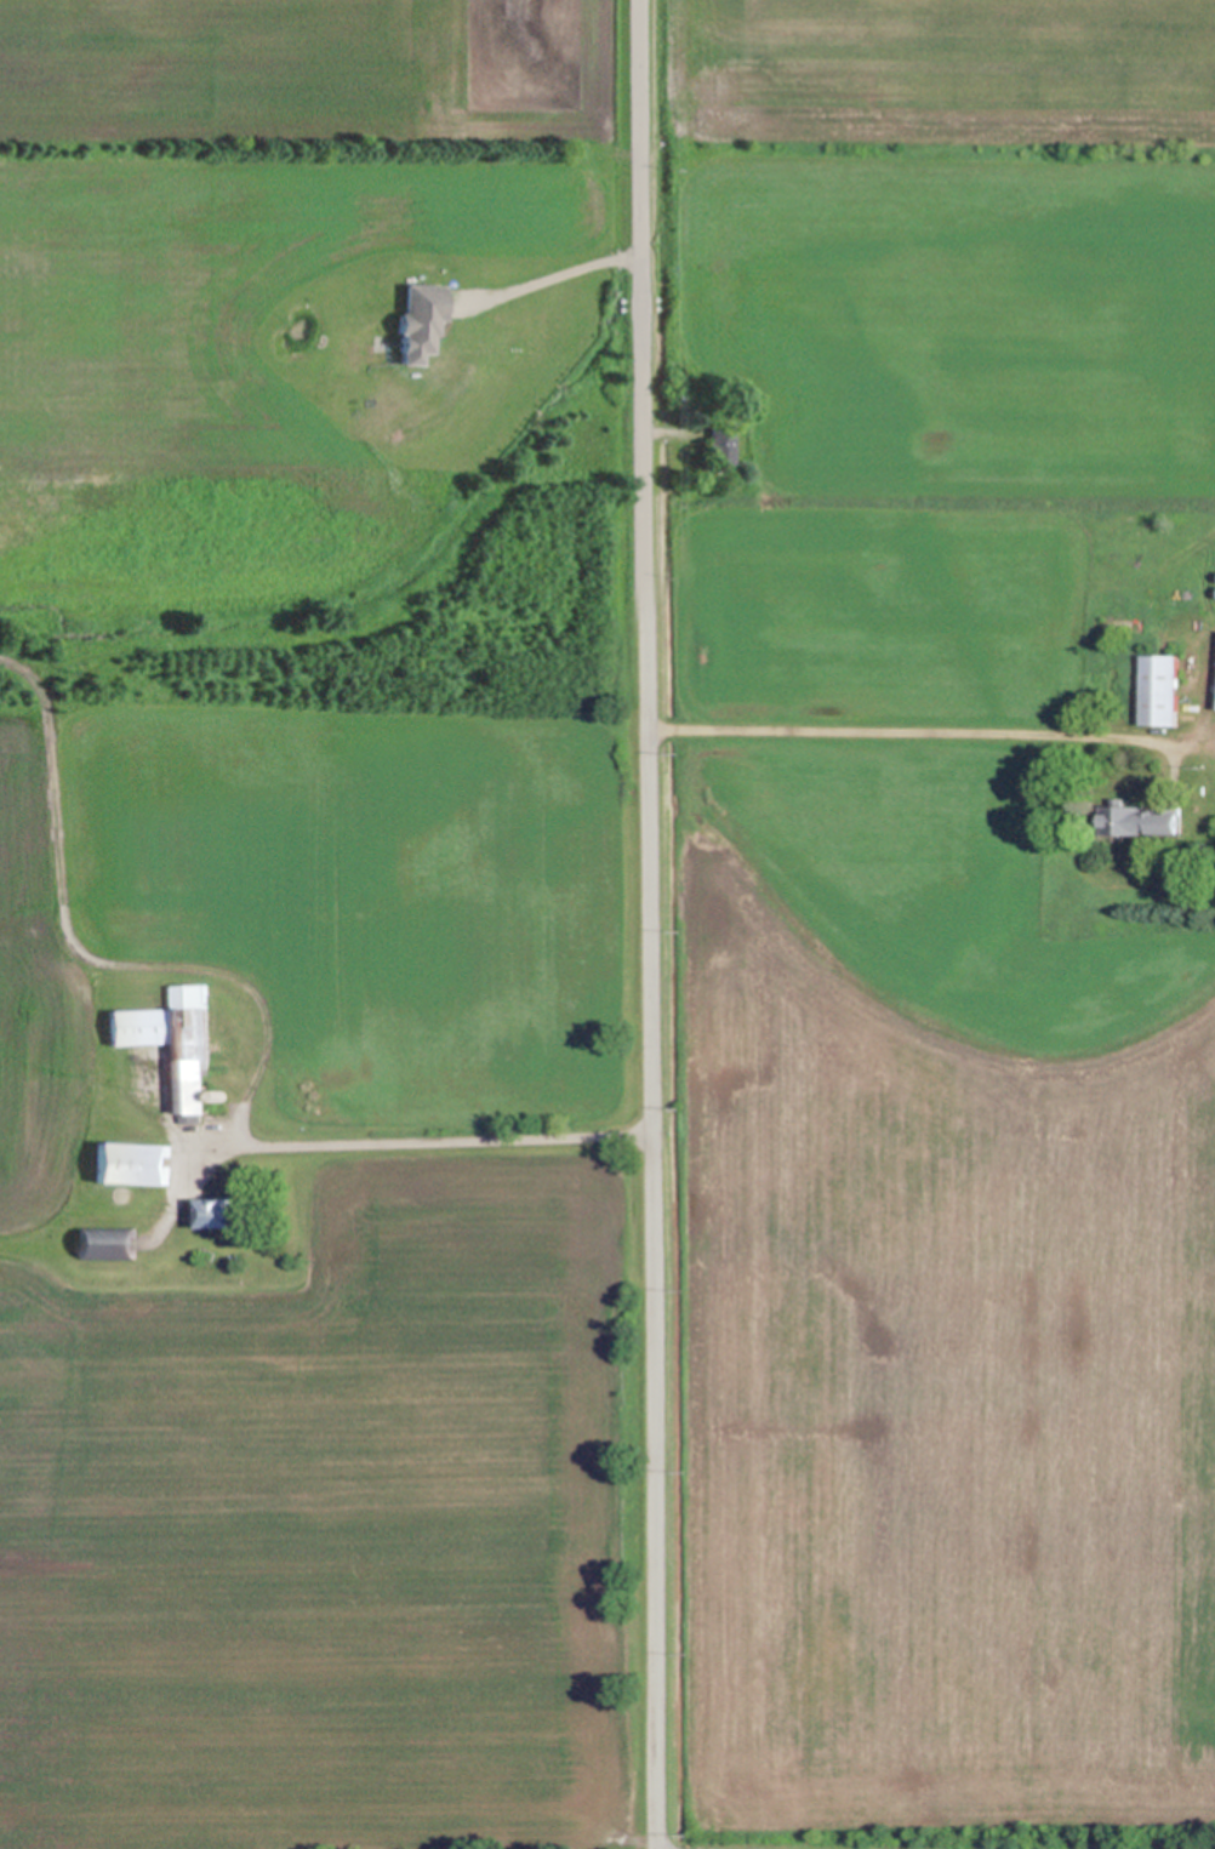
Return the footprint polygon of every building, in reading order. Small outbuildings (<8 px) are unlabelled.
[(406,347),(406,331),(401,331),(401,330),(401,313),(401,310),(407,310),(407,281),(445,283),(445,291),(446,291),(446,315),(439,315),(439,331),(434,331),(434,349),(424,349),(424,360),(405,360),(406,347)] [(406,347),(390,347),(390,350),(378,350),(376,349),(375,348),(375,342),(375,338),(377,335),(395,335),(401,331),(406,331),(406,347)] [(709,423),(732,422),(734,464),(728,464),(728,468),(717,468),(717,464),(711,464),(711,455),(707,455),(707,440),(709,440),(709,423)] [(487,470),(500,475),(496,486),(483,480),(487,470)] [(1179,725),(1143,724),(1145,655),(1180,655),(1179,725)] [(1116,831),(1105,831),(1105,807),(1186,809),(1186,833),(1125,832),(1125,839),(1116,839),(1116,831)] [(177,1123),(177,1112),(172,1112),(170,1060),(173,1058),(173,1043),(112,1045),(109,1010),(172,1008),(171,986),(204,985),(204,1040),(217,1039),(218,1052),(206,1052),(206,1058),(207,1058),(210,1112),(199,1112),(200,1122),(177,1123)] [(217,1101),(217,1100),(216,1100),(216,1098),(216,1097),(215,1097),(215,1096),(215,1095),(215,1094),(216,1094),(216,1092),(216,1091),(217,1091),(217,1090),(218,1090),(219,1089),(221,1089),(222,1089),(223,1089),(224,1090),(226,1090),(226,1091),(227,1091),(227,1092),(228,1092),(228,1094),(228,1095),(228,1096),(228,1097),(228,1098),(227,1098),(227,1100),(226,1101),(224,1101),(224,1102),(223,1102),(222,1102),(221,1102),(219,1102),(218,1102),(218,1101),(217,1101)] [(98,1155),(98,1142),(166,1145),(166,1157),(165,1183),(97,1181),(98,1155)] [(205,1227),(205,1217),(199,1219),(199,1200),(243,1199),(243,1222),(236,1223),(236,1226),(205,1227)] [(80,1227),(131,1228),(131,1257),(79,1256),(80,1227)] [(194,1256),(198,1248),(205,1246),(212,1250),(207,1257),(206,1257),(205,1256),(204,1256),(202,1256),(202,1255),(201,1255),(200,1255),(199,1255),(198,1255),(196,1256),(195,1256),(194,1256)]
